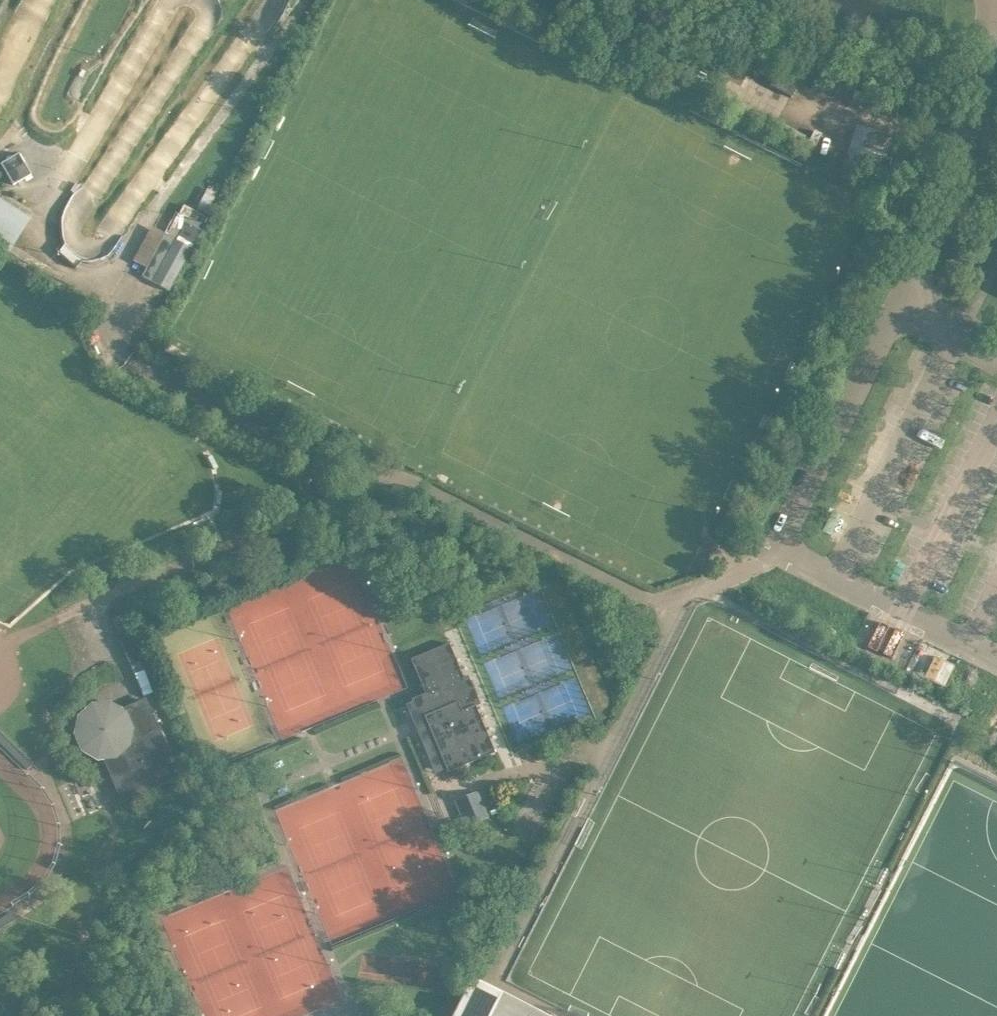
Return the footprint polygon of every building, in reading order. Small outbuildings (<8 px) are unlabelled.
[(0,160),(0,164),(11,182),(29,172),(16,151),(0,160)] [(144,265),(140,273),(150,278),(149,280),(167,289),(200,229),(183,220),(174,237),(162,231),(144,265)] [(411,701),(421,726),(426,724),(445,770),(493,750),(474,704),(478,703),(466,673),(461,675),(447,641),(409,657),(423,691),(409,697),(411,701)] [(84,745),(97,753),(101,752),(121,797),(176,773),(143,698),(116,710),(107,705),(92,706),(81,716),(78,731),(84,745)] [(459,797),(453,799),(464,825),(470,822),(485,816),(474,790),(459,797)] [(542,1015),(543,1012),(542,1012),(480,981),(470,976),(462,992),(450,1015),(544,1015),(542,1015)]
